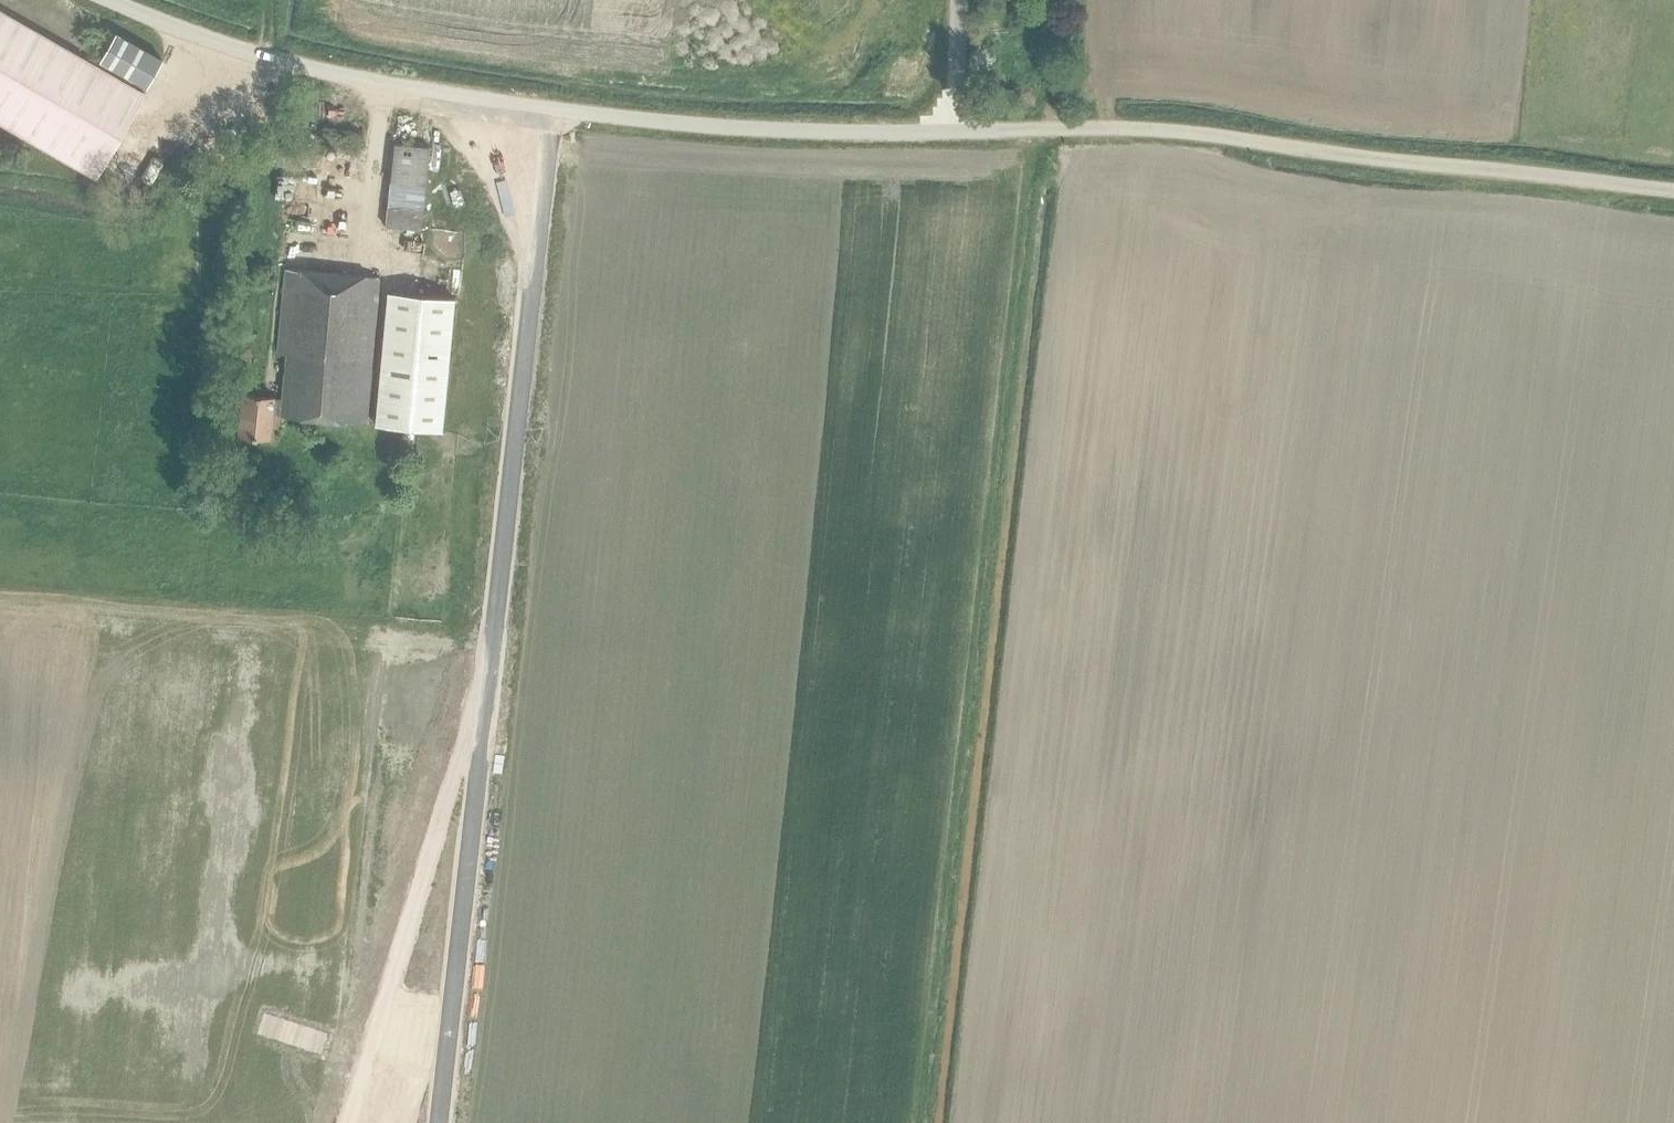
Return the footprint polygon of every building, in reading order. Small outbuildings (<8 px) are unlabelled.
[(145,94),(0,11),(0,123),(97,178),(145,94)] [(162,60),(115,33),(100,61),(147,87),(162,60)] [(419,229),(425,184),(427,184),(432,147),(395,142),(390,180),(385,225),(419,229)] [(268,435),(270,412),(368,421),(383,275),(287,266),(278,351),(286,352),(282,396),(273,395),(273,393),(243,390),(239,432),(268,435)] [(390,289),(377,422),(443,429),(456,296),(390,289)]
